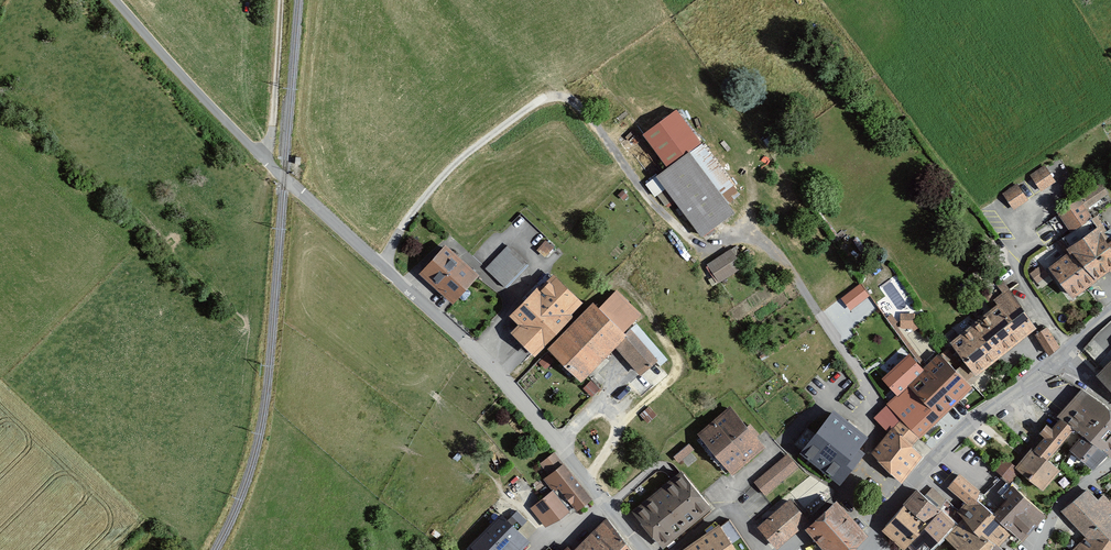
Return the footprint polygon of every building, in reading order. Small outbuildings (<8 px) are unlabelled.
[(736,189),(679,112),(645,138),(669,170),(655,180),(701,242),(735,216),(722,199),(736,189)] [(1046,167),(1032,175),(1042,193),(1056,185),(1046,167)] [(1016,185),(1003,193),(1013,209),(1026,201),(1016,185)] [(1101,185),(1076,201),(1085,214),(1109,198),(1101,185)] [(1076,201),(1057,213),(1070,232),(1089,220),(1085,214),(1076,201)] [(1066,253),(1094,281),(1110,271),(1110,252),(1106,244),(1094,223),(1062,248),(1066,253)] [(474,278),(441,247),(417,273),(450,304),(474,278)] [(527,267),(507,247),(484,269),(505,289),(527,267)] [(739,269),(728,252),(705,268),(717,284),(739,269)] [(1066,253),(1045,267),(1053,277),(1071,300),(1094,281),(1066,253)] [(1053,277),(1045,267),(1031,277),(1040,287),(1053,277)] [(551,272),(506,315),(517,326),(508,334),(529,356),(582,305),(551,272)] [(1037,330),(1001,282),(987,293),(998,307),(948,344),(973,377),(1037,330)] [(860,284),(841,298),(852,312),(869,297),(860,284)] [(590,304),(546,349),(580,383),(613,348),(635,326),(644,317),(614,289),(595,309),(590,304)] [(872,334),(864,324),(854,331),(862,341),(872,334)] [(671,369),(635,326),(613,348),(637,376),(628,384),(641,399),(671,369)] [(1057,350),(1043,333),(1031,342),(1045,359),(1057,350)] [(972,390),(937,355),(872,418),(886,431),(896,421),(916,441),(918,443),(972,390)] [(1093,374),(1110,393),(1110,357),(1093,374)] [(1054,417),(1056,419),(1071,430),(1079,437),(1085,442),(1104,421),(1105,416),(1106,411),(1104,407),(1078,389),(1054,417)] [(1104,407),(1106,411),(1105,416),(1104,421),(1085,442),(1101,454),(1110,459),(1110,458),(1110,414),(1104,407)] [(762,451),(728,408),(695,434),(729,477),(762,451)] [(863,439),(828,414),(798,456),(840,486),(862,457),(854,451),(863,439)] [(1031,447),(1029,450),(1045,462),(1071,430),(1056,419),(1047,429),(1042,424),(1035,433),(1039,437),(1031,447)] [(896,421),(886,431),(871,454),(898,483),(921,456),(910,448),(916,441),(896,421)] [(1085,442),(1079,437),(1069,449),(1089,467),(1101,454),(1085,442)] [(693,453),(688,447),(673,459),(678,466),(693,453)] [(1029,450),(1013,467),(1018,472),(1041,493),(1058,472),(1045,462),(1029,450)] [(591,501),(553,454),(539,466),(548,477),(543,481),(553,492),(544,499),(564,523),(591,501)] [(799,468),(787,455),(755,484),(767,497),(799,468)] [(1004,458),(993,470),(1006,483),(1008,482),(1018,472),(1013,467),(1004,458)] [(962,502),(953,511),(961,519),(989,545),(995,549),(1010,534),(975,500),(981,494),(949,467),(936,480),(962,502)] [(679,474),(631,513),(662,549),(663,549),(710,512),(679,474)] [(1042,517),(1001,481),(985,497),(981,494),(975,500),(1010,534),(1020,543),(1042,517)] [(930,487),(922,497),(939,514),(947,502),(930,487)] [(1085,490),(1058,513),(1082,540),(1110,540),(1110,521),(1107,516),(1110,513),(1110,503),(1102,493),(1094,500),(1085,490)] [(904,508),(923,525),(907,545),(913,549),(928,549),(949,524),(939,514),(922,497),(918,492),(904,508)] [(805,519),(787,500),(772,513),(757,527),(774,547),(805,519)] [(837,506),(809,530),(827,549),(846,549),(863,534),(837,506)] [(882,534),(899,549),(902,549),(907,545),(923,525),(904,508),(882,534)] [(484,511),(455,543),(463,549),(528,549),(484,511)] [(941,537),(953,549),(984,549),(989,545),(961,519),(941,537)] [(600,525),(574,549),(625,549),(600,525)] [(695,549),(747,549),(730,526),(695,549)] [(1082,540),(1073,549),(1110,549),(1110,540),(1082,540)]
